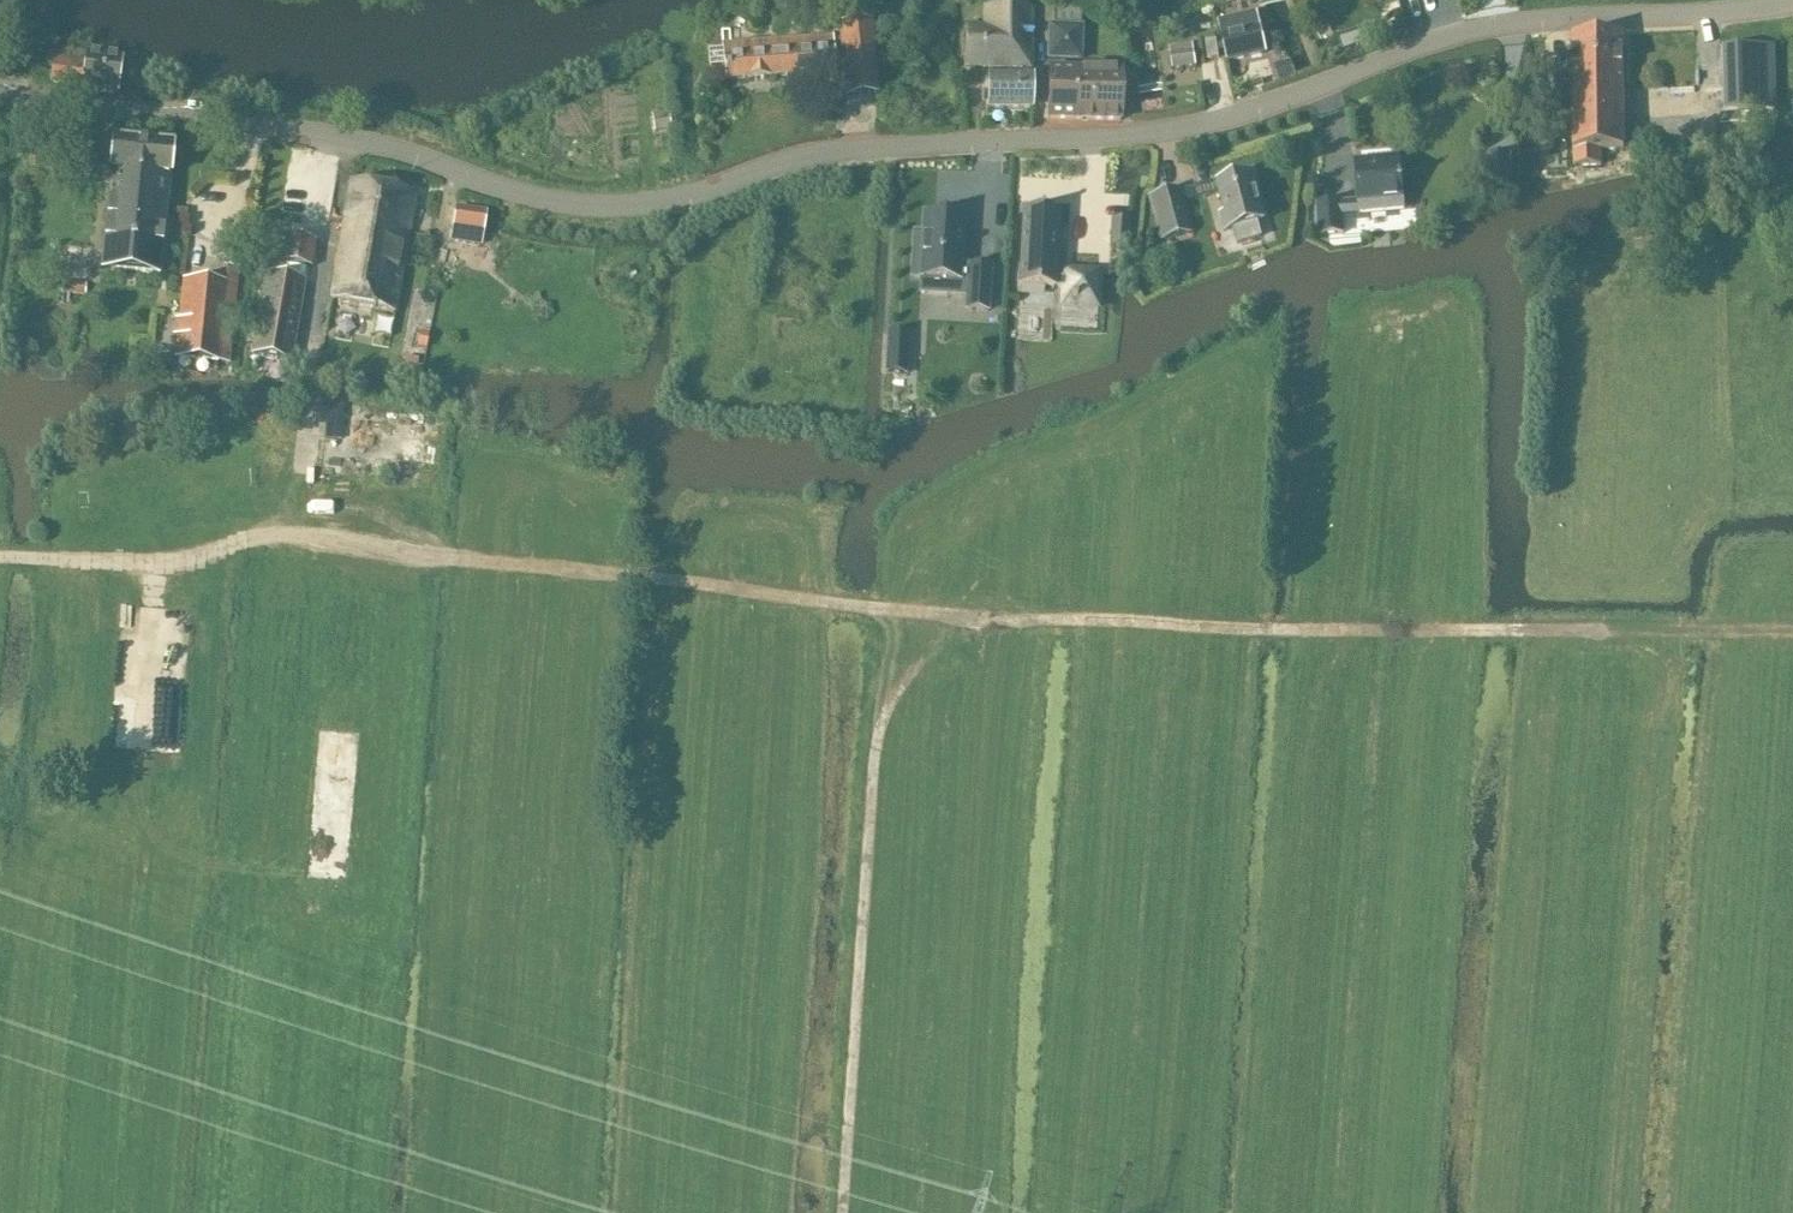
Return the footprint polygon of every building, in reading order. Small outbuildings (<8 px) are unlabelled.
[(1081,13),(1053,2),(1052,26),(1048,25),(1046,60),(1081,62),(1083,27),(1081,27),(1081,13)] [(988,65),(1031,68),(1033,68),(1033,28),(1031,8),(986,8),(984,30),(968,29),(964,67),(988,65)] [(846,95),(876,93),(871,20),(840,23),(846,95)] [(1221,28),(1228,61),(1266,52),(1259,20),(1221,28)] [(1365,27),(1338,37),(1342,50),(1370,40),(1365,27)] [(1622,33),(1571,34),(1572,89),(1622,88),(1622,33)] [(727,81),(834,73),(831,37),(724,45),(727,81)] [(10,55),(35,59),(37,43),(12,40),(10,55)] [(1219,57),(1217,40),(1206,41),(1208,59),(1219,57)] [(37,43),(35,59),(55,61),(52,83),(76,86),(79,68),(85,68),(87,52),(57,48),(57,46),(37,43)] [(1777,108),(1774,46),(1726,48),(1728,110),(1777,108)] [(1197,66),(1194,51),(1171,55),(1173,70),(1197,66)] [(79,68),(76,86),(118,91),(119,84),(125,85),(127,65),(122,64),(123,57),(87,52),(85,68),(79,68)] [(1295,75),(1290,61),(1276,66),(1281,79),(1295,75)] [(1031,108),(1031,68),(988,65),(987,107),(1031,108)] [(1074,118),(1075,69),(1049,68),(1048,118),(1074,118)] [(1119,70),(1075,69),(1074,118),(1118,119),(1119,70)] [(1622,90),(1572,90),(1573,151),(1624,150),(1622,90)] [(668,116),(653,118),(655,134),(671,132),(668,116)] [(106,243),(103,270),(159,275),(162,248),(172,147),(116,141),(106,243)] [(1359,207),(1403,203),(1399,160),(1355,164),(1359,207)] [(1254,220),(1262,218),(1251,173),(1219,181),(1226,211),(1220,213),(1224,229),(1234,226),(1238,240),(1258,235),(1254,220)] [(351,183),(344,220),(410,232),(416,194),(351,183)] [(1150,197),(1162,241),(1190,233),(1178,189),(1150,197)] [(1321,233),(1343,231),(1341,201),(1318,203),(1321,233)] [(454,224),(483,229),(486,210),(457,205),(454,224)] [(1062,297),(1098,299),(1100,270),(1064,268),(1063,276),(1056,276),(1060,210),(1023,208),(1018,284),(1063,286),(1062,297)] [(947,286),(967,287),(966,301),(988,302),(990,266),(968,265),(968,268),(960,267),(963,216),(924,214),(923,233),(914,233),(912,268),(948,270),(947,286)] [(1129,219),(1111,218),(1110,245),(1127,246),(1129,219)] [(395,310),(410,232),(344,220),(330,298),(395,310)] [(311,267),(316,241),(270,233),(266,259),(311,267)] [(182,279),(176,356),(229,360),(235,283),(237,266),(222,265),(221,282),(182,279)] [(64,281),(63,292),(86,294),(87,283),(64,281)] [(258,314),(251,354),(292,361),(298,321),(258,314)]
